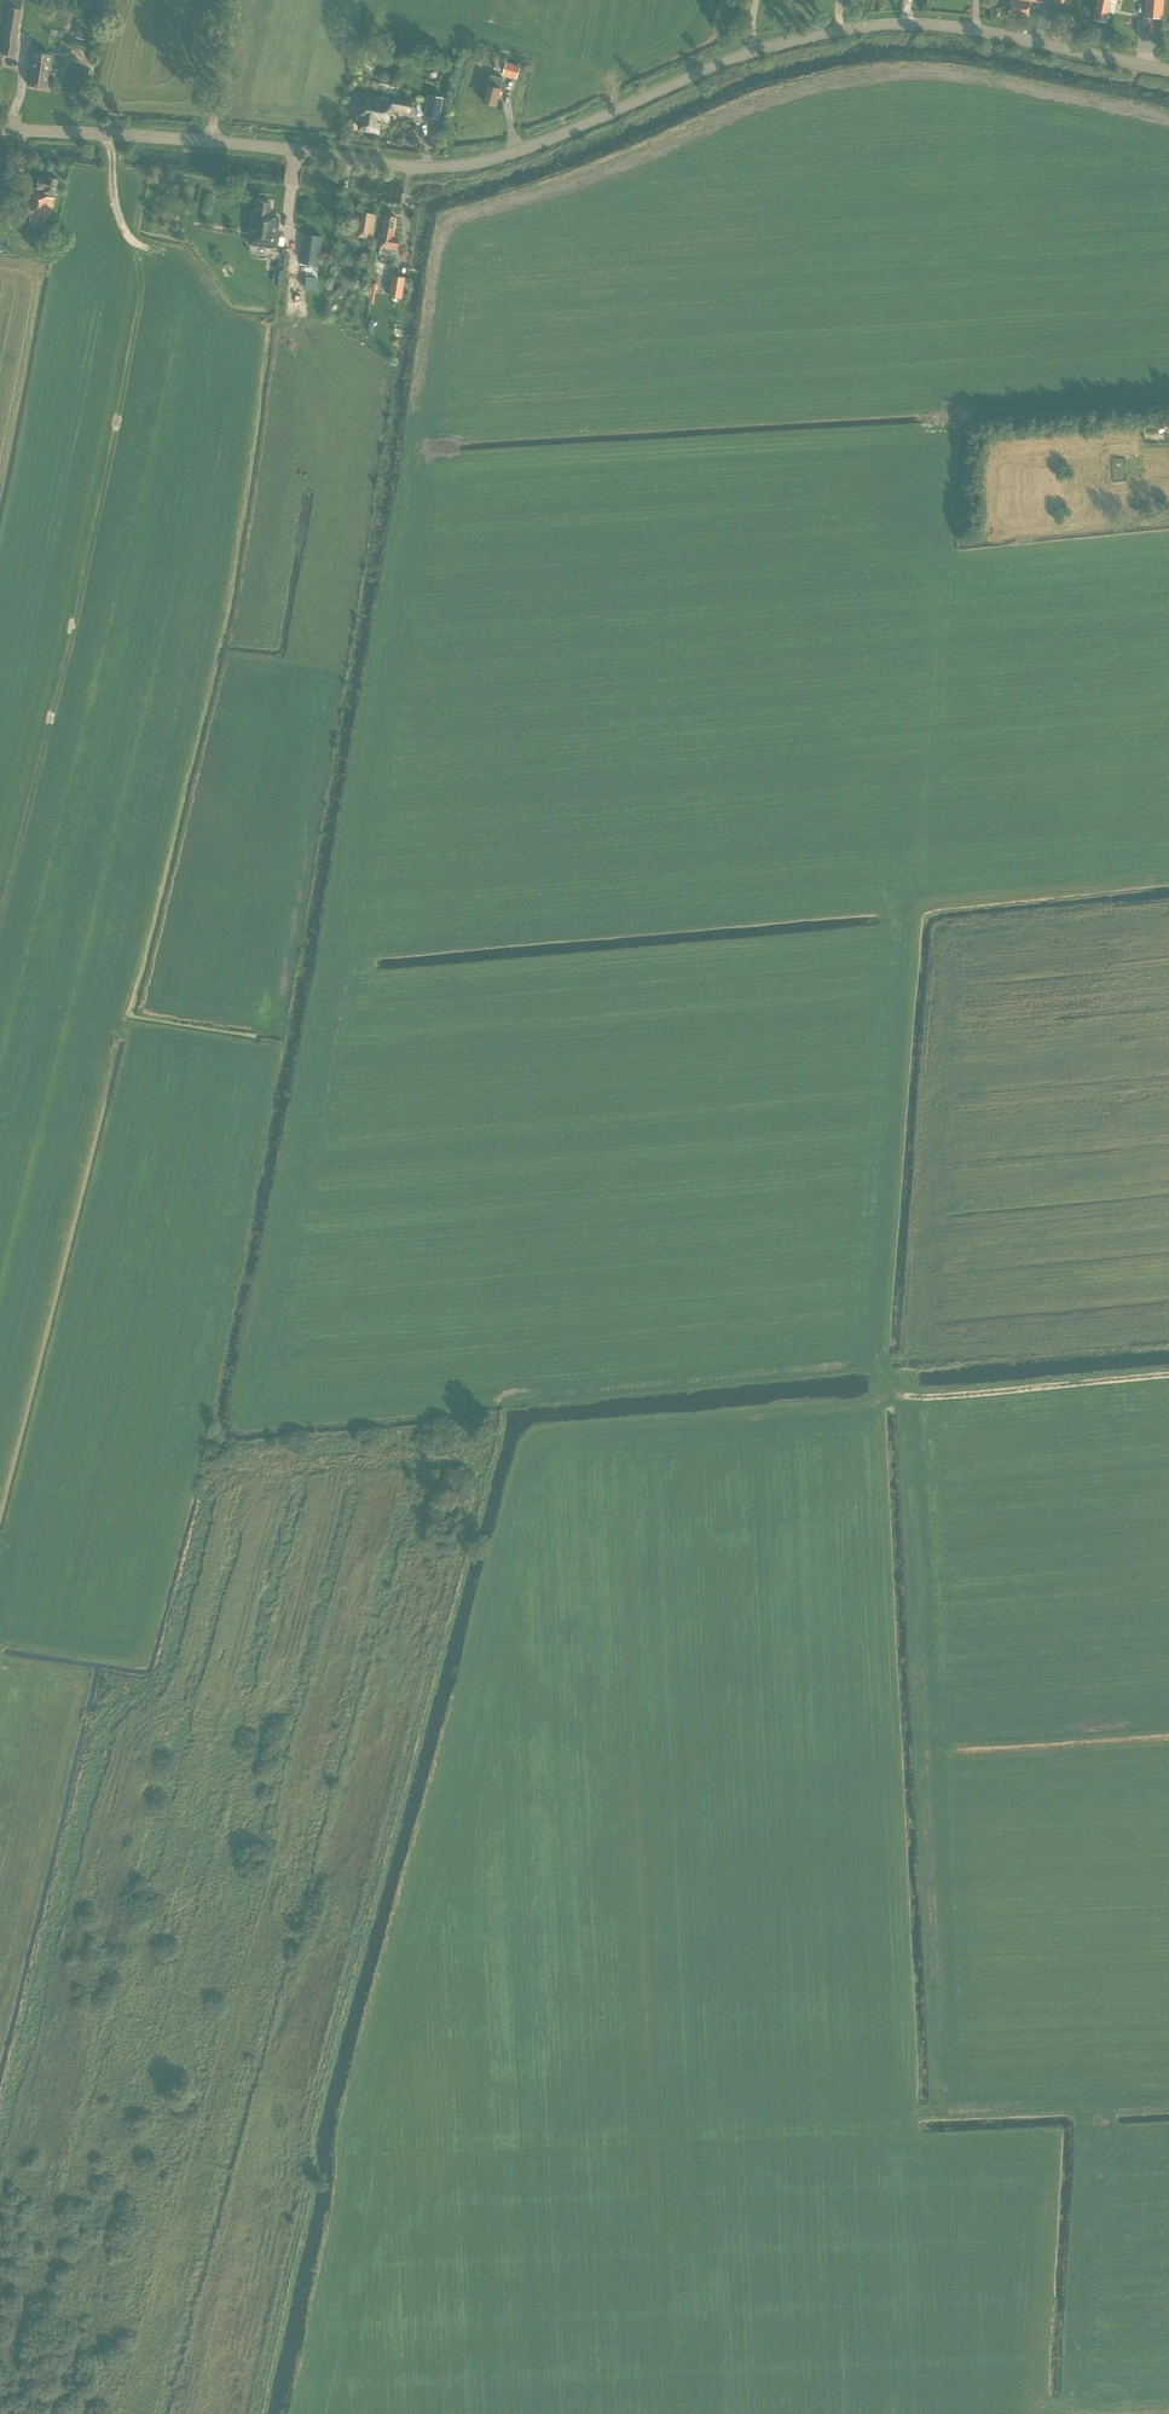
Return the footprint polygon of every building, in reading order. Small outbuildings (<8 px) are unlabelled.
[(1040,0),(1011,0),(1009,13),(1027,16),(1030,0),(1040,2),(1040,0)] [(1093,18),(1106,21),(1110,0),(1097,0),(1093,18)] [(1144,17),(1162,18),(1163,0),(1145,0),(1144,17)] [(89,27),(77,25),(75,37),(86,40),(89,27)] [(45,87),(51,55),(29,51),(28,59),(31,59),(27,84),(45,87)] [(506,62),(496,60),(494,68),(504,71),(503,75),(517,79),(521,66),(506,62)] [(500,88),(503,78),(490,74),(488,84),(487,84),(482,102),(495,105),(501,88),(500,88)] [(409,111),(411,100),(355,90),(351,111),(361,113),(358,127),(378,131),(380,119),(389,121),(391,108),(409,111)] [(57,179),(37,176),(34,194),(23,192),(19,212),(31,214),(30,221),(43,224),(45,217),(49,218),(57,179)] [(249,244),(275,247),(279,219),(269,217),(271,203),(258,201),(256,215),(253,215),(249,244)] [(376,213),(362,211),(360,220),(356,220),(354,235),(373,237),(376,213)] [(394,234),(396,216),(385,214),(381,246),(397,248),(399,235),(394,234)] [(303,263),(318,265),(322,236),(306,234),(303,263)] [(405,277),(393,275),(390,295),(402,297),(405,277)] [(317,278),(307,276),(305,289),(316,290),(317,278)] [(334,280),(330,282),(332,286),(330,290),(332,295),(336,298),(341,296),(343,290),(341,285),(336,283),(334,280)] [(1124,459),(1110,460),(1112,483),(1126,482),(1124,459)]
